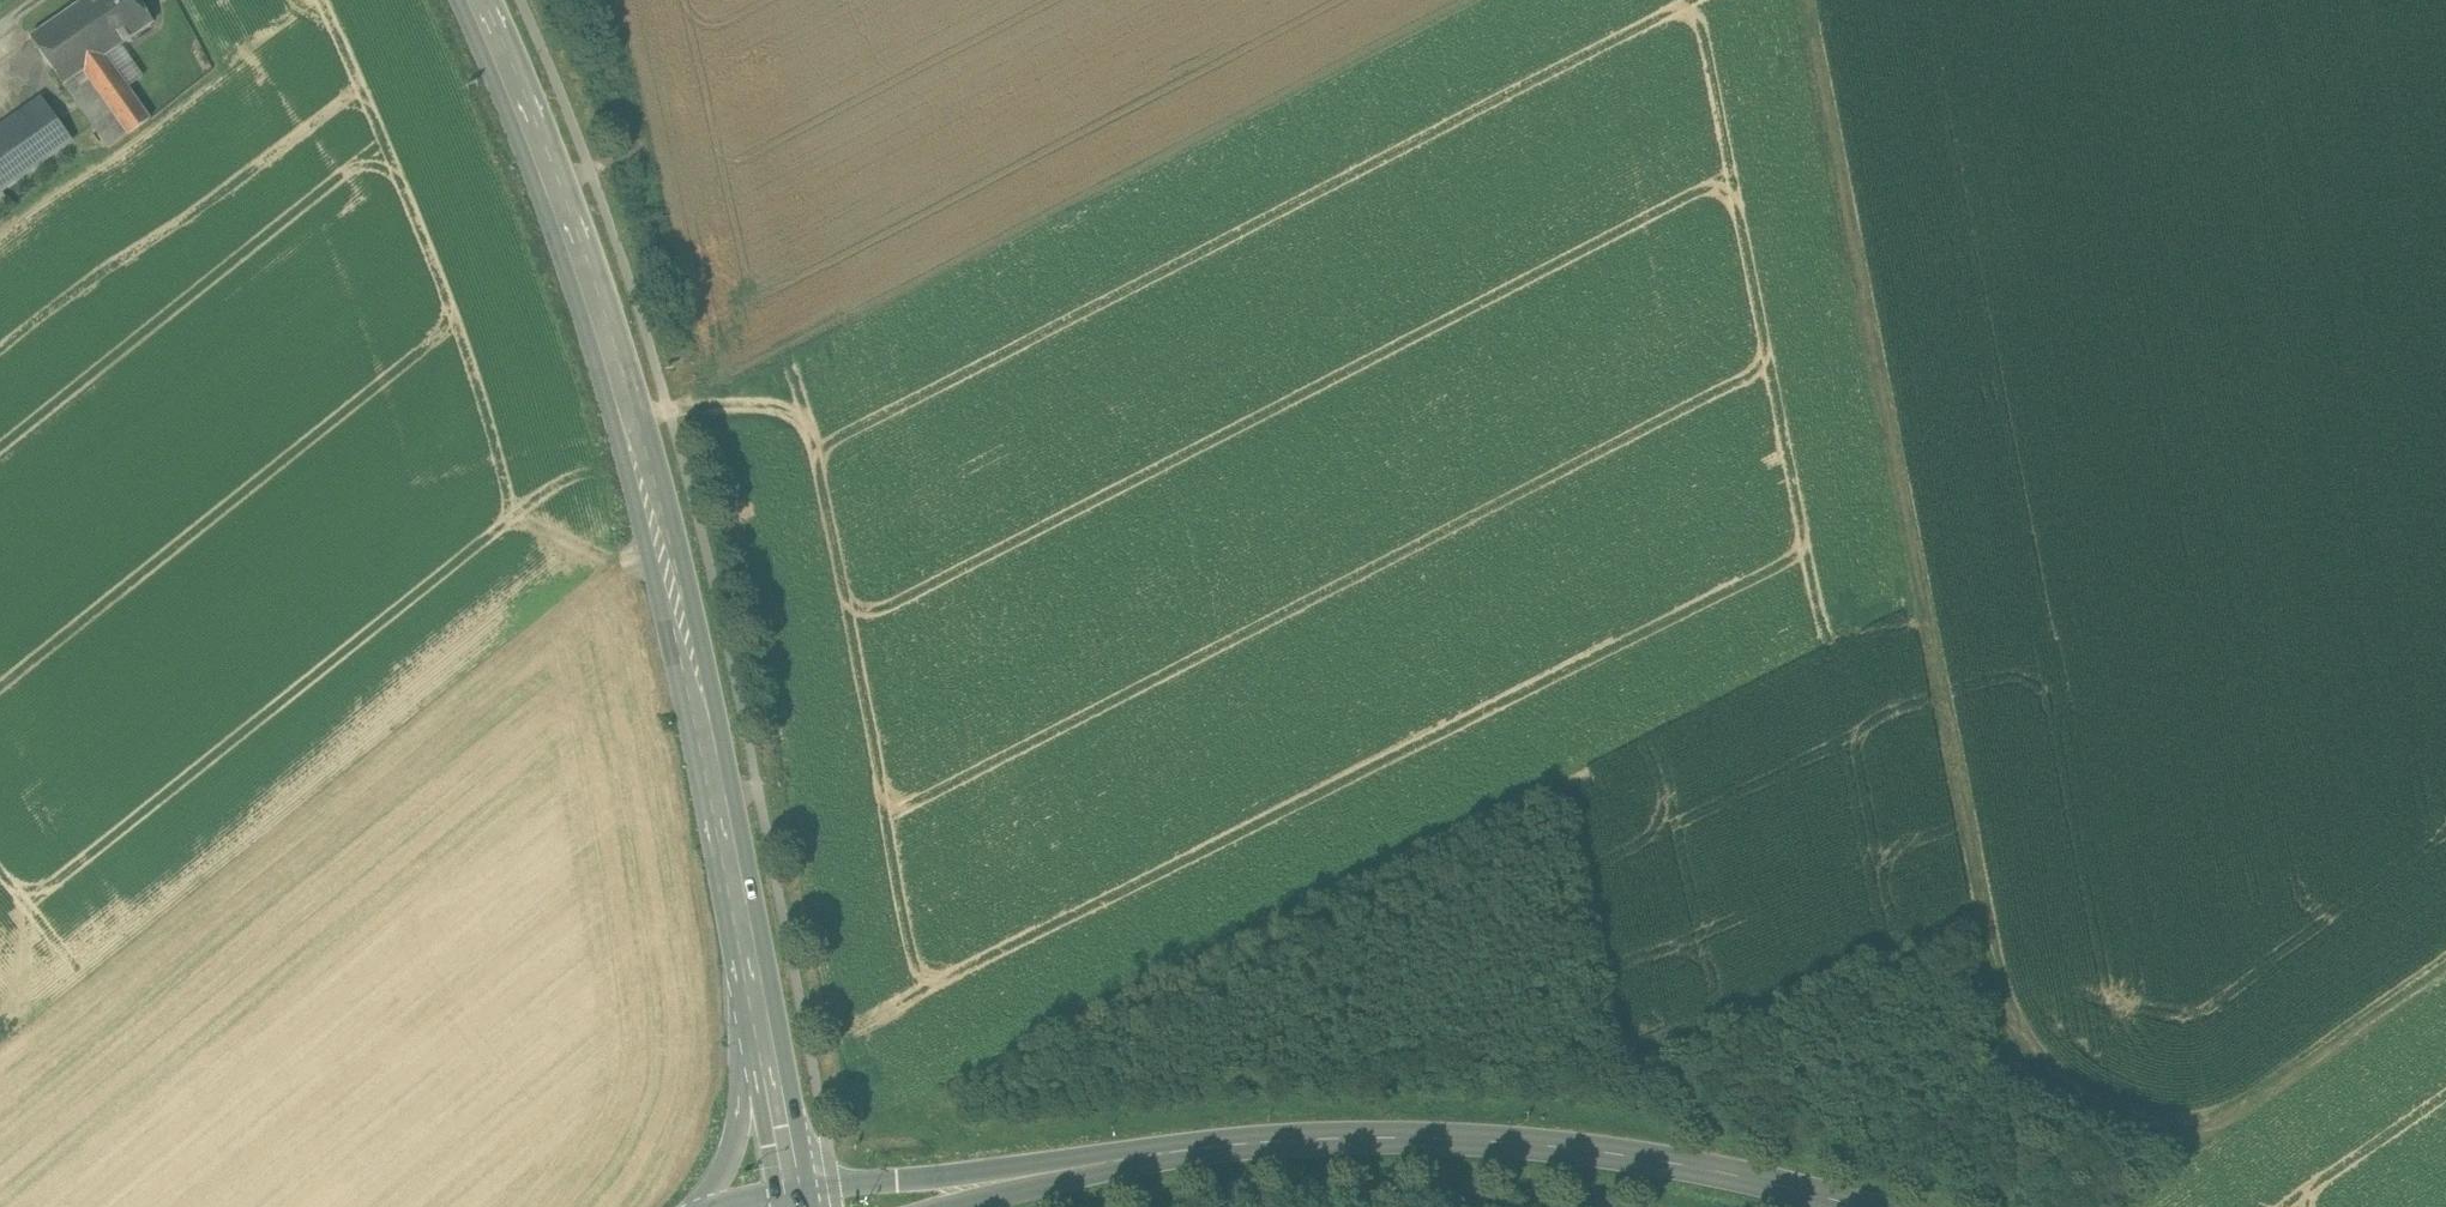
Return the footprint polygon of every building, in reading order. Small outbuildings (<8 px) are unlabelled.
[(73,7),(106,55),(154,21),(140,0),(83,0),(73,7)] [(106,55),(73,7),(31,36),(110,148),(150,119),(106,55)] [(0,128),(0,160),(55,121),(57,119),(42,98),(0,128)] [(0,160),(0,191),(69,142),(55,121),(0,160)]
